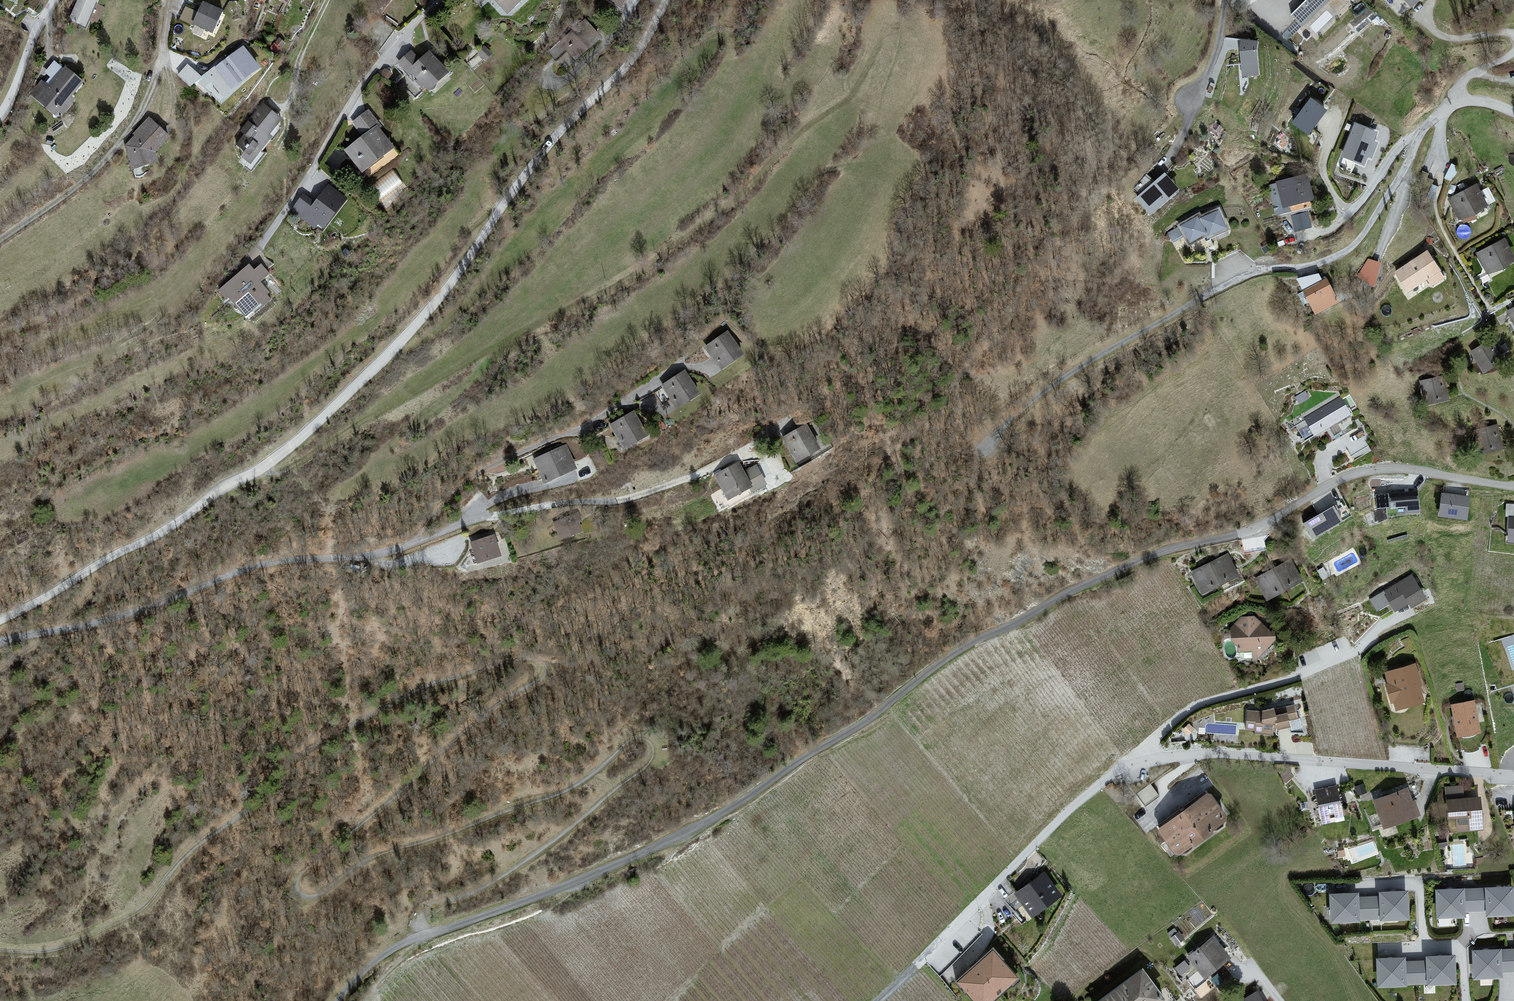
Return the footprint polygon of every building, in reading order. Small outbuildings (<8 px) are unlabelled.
[(66,23),(84,32),(95,0),(76,0),(66,23)] [(285,9),(290,0),(271,0),(285,9)] [(505,17),(524,0),(493,0),(505,17)] [(616,12),(625,0),(600,0),(616,12)] [(1407,18),(1423,0),(1386,0),(1407,18)] [(221,14),(201,4),(191,25),(210,36),(221,14)] [(187,6),(180,19),(191,24),(197,11),(187,6)] [(558,47),(574,62),(598,41),(584,24),(558,47)] [(1241,72),(1260,72),(1259,36),(1241,36),(1241,72)] [(259,70),(241,49),(200,79),(185,65),(174,77),(186,90),(195,86),(217,105),(259,70)] [(449,77),(427,54),(418,61),(410,54),(397,65),(427,96),(449,77)] [(41,82),(28,96),(55,120),(83,86),(66,69),(48,88),(41,82)] [(1308,94),(1284,129),(1307,144),(1331,109),(1308,94)] [(241,155),(238,158),(251,168),(272,141),(268,137),(279,122),(261,108),(236,135),(242,139),(233,149),(241,155)] [(361,140),(342,155),(360,178),(394,154),(367,114),(349,126),(361,140)] [(168,142),(150,121),(123,150),(130,172),(157,166),(154,156),(168,142)] [(1353,122),(1339,164),(1372,175),(1386,133),(1353,122)] [(1318,172),(1268,183),(1276,220),(1326,209),(1318,172)] [(1476,180),(1448,198),(1464,223),(1492,205),(1476,180)] [(313,204),(302,195),(288,211),(320,235),(345,204),(325,188),(313,204)] [(1199,195),(1147,219),(1164,256),(1216,232),(1199,195)] [(1473,259),(1487,283),(1513,268),(1513,260),(1504,242),(1473,259)] [(1438,243),(1399,267),(1418,297),(1456,273),(1438,243)] [(1359,275),(1374,282),(1383,261),(1368,255),(1359,275)] [(217,291),(242,319),(270,299),(258,284),(267,277),(258,266),(250,273),(247,268),(217,291)] [(1344,267),(1312,283),(1325,310),(1358,294),(1344,267)] [(742,353),(727,332),(707,347),(722,368),(742,353)] [(1491,333),(1470,349),(1484,367),(1505,352),(1491,333)] [(699,392),(685,370),(664,384),(678,406),(699,392)] [(1450,376),(1419,385),(1427,410),(1457,401),(1450,376)] [(1349,398),(1300,421),(1314,451),(1364,428),(1349,398)] [(646,435),(633,413),(612,425),(624,448),(646,435)] [(1507,423),(1477,431),(1483,456),(1513,448),(1507,423)] [(819,448),(806,426),(784,438),(797,461),(819,448)] [(574,468),(565,448),(538,460),(547,481),(574,468)] [(739,464),(717,475),(729,498),(750,486),(753,491),(766,484),(756,466),(743,472),(739,464)] [(1417,490),(1375,494),(1377,508),(1405,506),(1406,512),(1419,510),(1417,490)] [(1469,495),(1441,492),(1438,515),(1466,518),(1469,495)] [(1333,505),(1303,523),(1312,538),(1342,520),(1333,505)] [(1507,507),(1506,542),(1513,542),(1513,507),(1507,507)] [(578,514),(555,522),(561,538),(581,530),(578,522),(580,521),(578,514)] [(494,536),(472,543),(478,562),(500,555),(494,536)] [(1227,553),(1191,571),(1202,593),(1238,575),(1227,553)] [(1291,557),(1254,578),(1267,600),(1304,579),(1291,557)] [(1412,575),(1370,600),(1377,611),(1390,603),(1395,611),(1408,604),(1411,608),(1426,599),(1412,575)] [(1241,617),(1231,626),(1232,643),(1242,651),(1253,650),(1253,661),(1276,635),(1254,616),(1241,617)] [(1415,662),(1385,671),(1388,683),(1385,684),(1391,702),(1394,701),(1397,709),(1424,701),(1420,686),(1423,686),(1415,662)] [(1474,701),(1453,704),(1458,735),(1479,732),(1474,701)] [(1256,711),(1248,710),(1246,730),(1255,731),(1255,733),(1272,734),(1273,724),(1275,723),(1277,729),(1289,726),(1290,731),(1302,728),(1296,704),(1274,709),(1274,707),(1256,711)] [(1340,784),(1309,790),(1317,830),(1347,824),(1340,784)] [(1407,786),(1370,800),(1381,830),(1418,816),(1407,786)] [(1480,786),(1443,791),(1449,838),(1485,833),(1480,786)] [(1205,795),(1160,828),(1160,833),(1174,852),(1178,852),(1192,842),(1196,842),(1210,832),(1212,828),(1224,819),(1224,815),(1209,795),(1205,795)] [(1506,807),(1507,835),(1513,834),(1513,806),(1506,807)] [(1024,863),(988,894),(1007,916),(1043,885),(1024,863)] [(1510,890),(1430,891),(1431,923),(1511,922),(1510,890)] [(1408,900),(1324,902),(1325,931),(1409,929),(1408,900)] [(972,930),(934,965),(960,994),(999,959),(972,930)] [(1214,937),(1188,957),(1204,977),(1230,957),(1214,937)] [(1469,953),(1470,987),(1513,985),(1513,952),(1469,953)] [(1176,965),(1180,972),(1190,965),(1186,959),(1176,965)] [(1450,961),(1370,964),(1371,995),(1451,992),(1450,961)] [(1098,1000),(1163,1000),(1141,970),(1098,1000)] [(1241,1000),(1262,1000),(1256,992),(1241,1000)]
